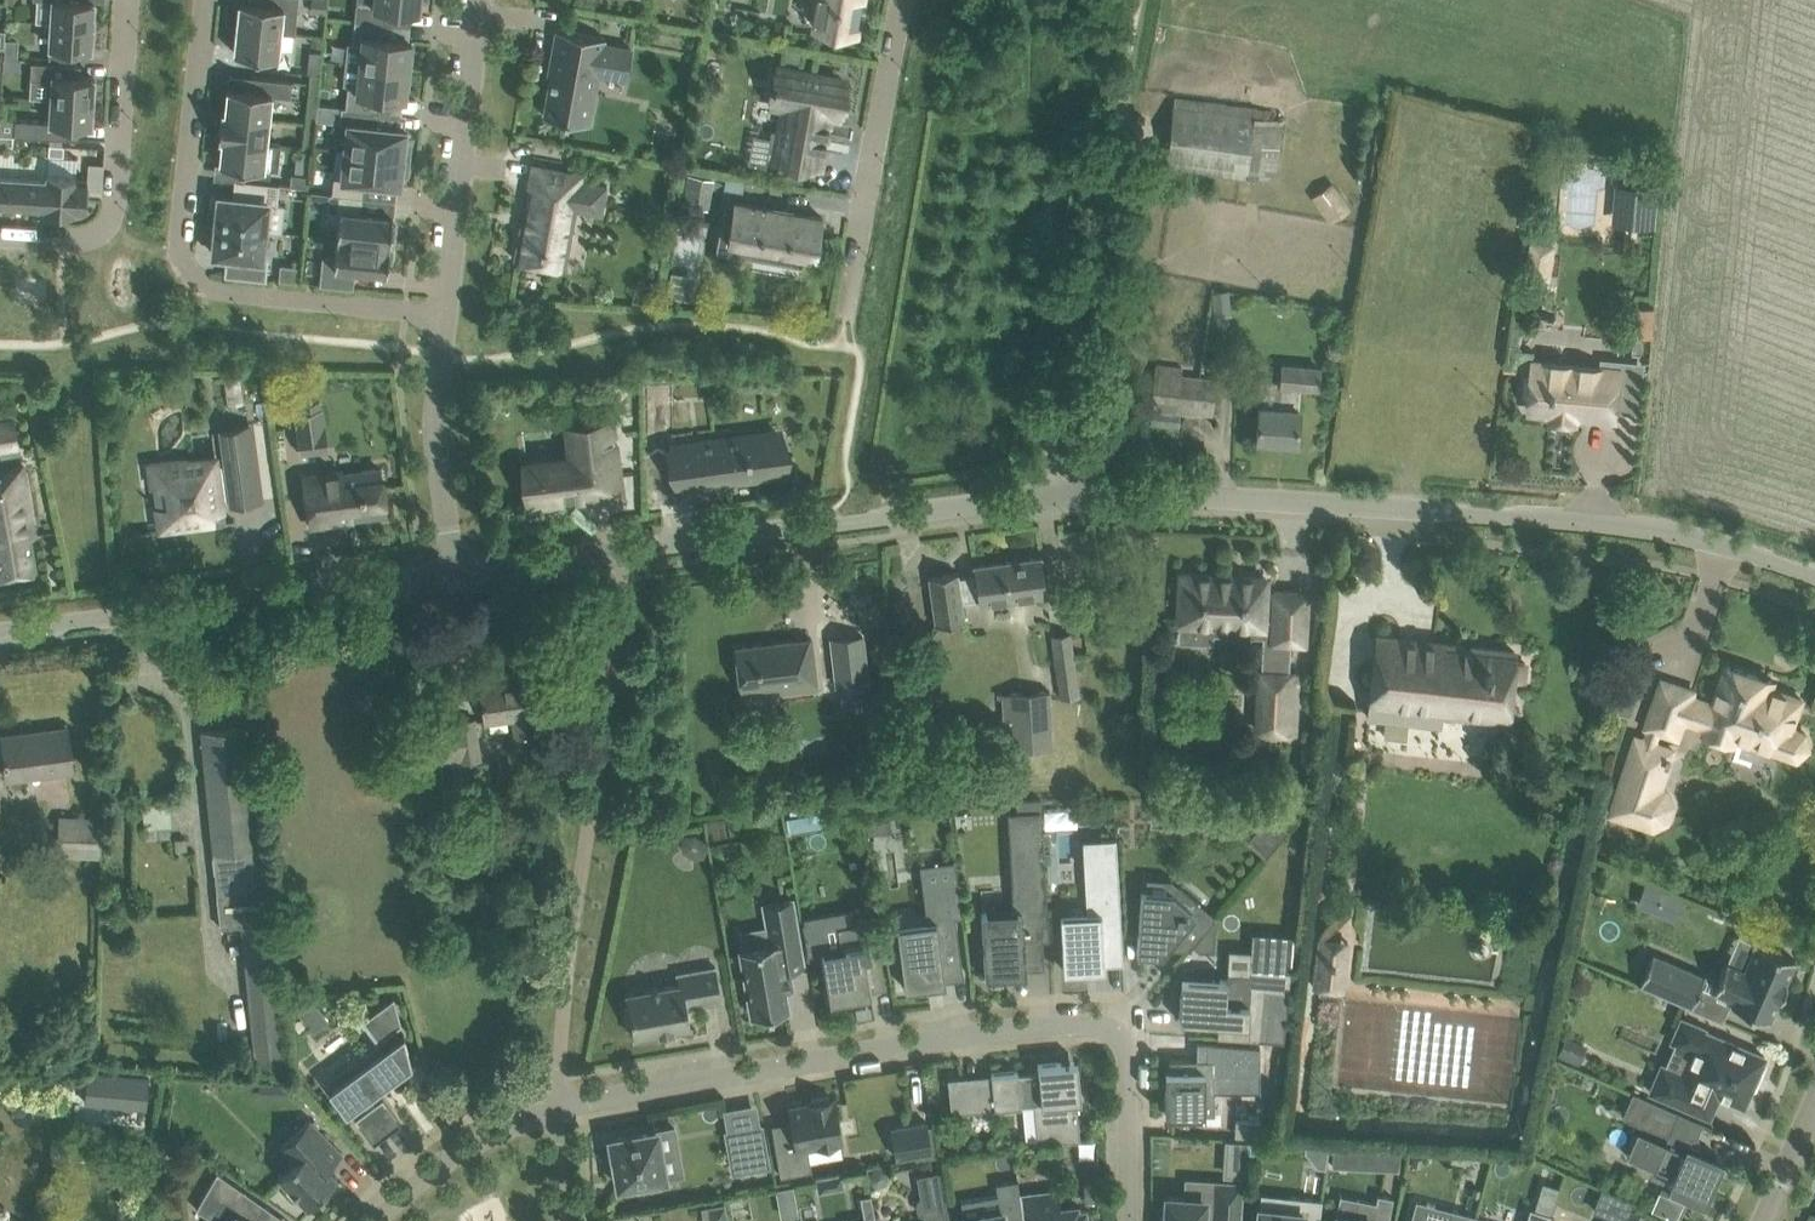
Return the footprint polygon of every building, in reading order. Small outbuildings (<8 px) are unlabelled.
[(51,22),(93,24),(94,0),(52,0),(51,22)] [(281,32),(295,33),(299,0),(263,0),(263,3),(240,1),(237,27),(281,32)] [(326,13),(327,0),(313,0),(312,12),(326,13)] [(355,20),(384,23),(385,8),(419,12),(420,0),(357,0),(355,20)] [(856,33),(862,0),(819,0),(815,26),(856,33)] [(384,23),(355,20),(353,42),(362,43),(360,64),(411,69),(412,52),(410,52),(411,40),(387,38),(389,23),(384,23)] [(93,24),(51,22),(49,57),(76,59),(77,48),(91,48),(93,24)] [(281,32),(237,27),(234,52),(278,57),(281,32)] [(591,99),(602,37),(556,29),(547,79),(550,80),(544,115),(590,124),(594,100),(591,99)] [(323,46),(324,37),(313,35),(312,45),(323,46)] [(5,38),(5,56),(18,57),(19,39),(5,38)] [(607,65),(628,69),(631,48),(611,44),(607,65)] [(4,57),(3,69),(20,70),(20,58),(4,57)] [(52,80),(51,98),(93,101),(94,77),(80,76),(81,64),(31,61),(30,78),(52,80)] [(346,107),(372,109),(380,110),(381,96),(405,98),(406,87),(409,87),(411,69),(360,64),(358,85),(348,84),(346,107)] [(776,158),(819,166),(828,114),(838,116),(845,81),(779,69),(772,104),(786,106),(776,158)] [(228,87),(225,112),(225,113),(269,117),(272,94),(291,96),(293,81),(253,76),(251,90),(228,87)] [(93,101),(51,98),(50,121),(15,119),(15,135),(69,138),(70,124),(92,125),(93,101)] [(347,123),(344,150),(410,157),(411,140),(406,139),(407,128),(371,124),(372,109),(346,107),(342,106),(340,122),(347,123)] [(1166,165),(1246,176),(1275,179),(1282,121),(1174,107),(1166,165)] [(218,138),(223,138),(267,142),(269,117),(225,113),(225,112),(221,111),(218,138)] [(13,145),(13,135),(0,134),(0,144),(13,145)] [(223,138),(220,163),(246,166),(245,174),(266,176),(270,176),(270,169),(278,169),(281,144),(267,142),(223,138)] [(49,144),(49,154),(63,155),(64,145),(49,144)] [(334,177),(332,193),(363,196),(365,181),(401,185),(402,174),(408,174),(410,157),(344,150),(341,177),(334,177)] [(1625,175),(1624,183),(1639,185),(1635,224),(1657,226),(1661,187),(1657,186),(1659,161),(1626,156),(1625,175)] [(521,225),(515,259),(565,268),(578,200),(604,205),(608,185),(581,180),(582,179),(583,173),(532,163),(528,186),(531,186),(524,225),(521,225)] [(803,185),(805,173),(790,170),(788,182),(803,185)] [(45,209),(47,172),(46,176),(0,173),(0,203),(44,205),(44,209),(45,209)] [(47,172),(45,209),(74,211),(74,207),(85,208),(87,179),(76,178),(76,174),(47,172)] [(290,185),(308,186),(309,174),(291,173),(290,185)] [(706,177),(688,174),(682,202),(701,205),(706,177)] [(724,187),(743,190),(745,179),(726,175),(724,187)] [(217,213),(216,224),(220,225),(265,229),(281,231),(284,204),(276,203),(278,183),(235,179),(233,197),(219,195),(217,213)] [(1350,208),(1333,182),(1312,197),(1330,223),(1350,208)] [(363,196),(332,193),(329,192),(327,218),(339,220),(337,237),(390,243),(390,239),(395,239),(397,225),(392,225),(393,214),(362,211),(363,196)] [(757,245),(816,255),(822,217),(734,201),(731,217),(725,216),(721,238),(728,239),(726,250),(755,255),(757,245)] [(215,235),(213,253),(227,255),(225,274),(265,278),(267,259),(262,259),(265,229),(220,225),(216,224),(215,235)] [(390,243),(337,237),(335,255),(323,254),(320,284),(353,287),(355,268),(387,272),(388,261),(393,261),(394,248),(389,247),(390,243)] [(1211,291),(1214,316),(1232,314),(1229,289),(1211,291)] [(1632,335),(1652,337),(1654,308),(1634,306),(1632,335)] [(1505,358),(1505,366),(1506,366),(1533,369),(1534,359),(1535,349),(1523,349),(1523,345),(1520,345),(1520,343),(1511,342),(1510,359),(1507,358),(1505,358)] [(1622,367),(1534,359),(1533,369),(1530,410),(1554,412),(1553,419),(1576,421),(1577,414),(1617,418),(1622,367)] [(1156,363),(1155,370),(1151,405),(1152,405),(1150,422),(1179,425),(1180,408),(1212,412),(1216,377),(1182,373),(1182,366),(1156,363)] [(1262,379),(1259,415),(1256,439),(1296,442),(1298,418),(1299,408),(1298,408),(1300,387),(1317,388),(1319,368),(1283,365),(1281,380),(1262,379)] [(321,408),(296,411),(298,429),(296,430),(299,452),(328,448),(325,425),(323,426),(321,408)] [(18,445),(14,419),(0,421),(0,448),(18,445)] [(526,462),(531,505),(599,496),(596,477),(618,475),(611,422),(567,428),(571,456),(526,462)] [(156,506),(159,530),(215,523),(214,511),(225,510),(223,499),(232,498),(230,480),(255,477),(248,424),(221,428),(226,469),(219,470),(218,458),(196,461),(195,457),(165,461),(145,463),(148,488),(163,487),(165,505),(156,506)] [(673,448),(679,486),(773,473),(772,468),(773,468),(779,433),(673,448)] [(37,569),(31,535),(35,534),(23,465),(0,469),(0,576),(37,569)] [(304,475),(311,525),(333,522),(333,519),(386,512),(380,468),(340,474),(340,477),(323,479),(322,473),(304,475)] [(1047,594),(1045,579),(1041,555),(974,565),(975,574),(959,577),(958,572),(929,576),(936,624),(960,621),(964,619),(963,606),(1047,594)] [(1181,574),(1178,622),(1263,627),(1260,672),(1257,730),(1294,732),(1297,673),(1289,673),(1291,641),(1304,641),(1306,590),(1275,588),(1275,590),(1266,589),(1267,578),(1181,574)] [(1052,635),(1060,697),(1079,694),(1071,633),(1052,635)] [(1368,717),(1386,719),(1384,736),(1405,738),(1407,721),(1440,725),(1441,712),(1507,720),(1512,679),(1523,680),(1525,666),(1513,665),(1515,651),(1377,636),(1375,660),(1368,717)] [(780,684),(781,691),(817,687),(812,638),(736,646),(741,689),(780,684)] [(1728,665),(1715,704),(1692,696),(1694,690),(1663,679),(1648,725),(1650,726),(1646,739),(1638,737),(1612,812),(1655,826),(1669,819),(1674,805),(1667,790),(1661,788),(1674,749),(1655,743),(1660,729),(1678,736),(1684,718),(1707,726),(1705,732),(1734,742),(1740,725),(1782,739),(1784,752),(1798,756),(1809,747),(1806,732),(1792,728),(1802,698),(1771,688),(1774,680),(1728,665)] [(481,685),(484,709),(485,720),(514,716),(517,735),(534,733),(531,713),(534,713),(532,697),(528,673),(511,675),(512,681),(481,685)] [(889,689),(869,690),(870,707),(890,706),(889,689)] [(1050,690),(1007,692),(1010,750),(1052,749),(1050,690)] [(1616,710),(1618,711),(1631,715),(1638,696),(1622,691),(1616,710)] [(409,729),(413,765),(477,758),(473,722),(409,729)] [(204,754),(217,892),(222,928),(241,925),(257,1072),(284,1069),(268,922),(272,922),(268,886),(261,887),(247,750),(245,726),(201,730),(204,754)] [(2,736),(5,760),(8,778),(73,769),(68,727),(2,736)] [(1026,973),(1026,968),(1044,967),(1042,938),(1038,938),(1037,924),(1048,923),(1041,809),(1041,798),(1016,799),(1016,810),(1015,810),(1018,866),(1034,865),(1036,886),(1012,888),(1014,910),(982,912),(985,975),(1026,973)] [(864,803),(868,833),(892,830),(888,800),(864,803)] [(1266,813),(1246,838),(1267,855),(1287,831),(1266,813)] [(102,819),(59,817),(57,855),(101,857),(102,819)] [(145,827),(146,839),(170,837),(169,825),(145,827)] [(14,857),(11,826),(0,827),(0,859),(14,857)] [(709,848),(705,839),(695,832),(684,834),(680,842),(683,851),(694,857),(704,856),(709,848)] [(1061,913),(1064,969),(1087,968),(1104,967),(1103,963),(1123,962),(1116,836),(1083,838),(1088,912),(1061,913)] [(954,943),(951,917),(962,915),(958,880),(924,884),(929,925),(898,929),(902,964),(905,987),(928,984),(927,981),(963,977),(959,942),(954,943)] [(1137,951),(1162,953),(1167,947),(1189,949),(1193,944),(1209,924),(1216,916),(1179,885),(1168,899),(1140,896),(1137,951)] [(1647,885),(1640,903),(1657,910),(1664,892),(1647,885)] [(462,913),(461,898),(444,899),(445,915),(462,913)] [(795,988),(791,968),(804,966),(792,898),(763,903),(770,943),(742,947),(753,1014),(787,1008),(784,989),(795,988)] [(843,947),(822,951),(826,975),(830,1000),(853,996),(852,992),(870,989),(886,986),(879,941),(873,911),(858,914),(859,924),(840,927),(843,947)] [(1209,924),(1193,944),(1199,949),(1214,950),(1215,929),(1209,924)] [(1182,977),(1180,997),(1179,1019),(1246,1023),(1246,1038),(1283,1040),(1290,934),(1252,931),(1250,973),(1227,971),(1227,980),(1182,977)] [(1314,986),(1343,989),(1348,941),(1319,938),(1314,986)] [(1730,1002),(1769,1019),(1779,995),(1780,996),(1786,982),(1785,982),(1795,959),(1756,942),(1744,969),(1726,961),(1714,990),(1732,998),(1730,1002)] [(1652,954),(1639,984),(1691,1006),(1704,976),(1652,954)] [(626,992),(628,1005),(623,1006),(627,1025),(632,1024),(634,1036),(691,1026),(687,1006),(722,1000),(716,966),(677,973),(679,983),(626,992)] [(369,1137),(374,1143),(401,1123),(396,1116),(397,1116),(383,1097),(376,1102),(370,1095),(412,1064),(404,1033),(397,1038),(392,1031),(402,1024),(394,995),(360,1021),(376,1043),(386,1035),(392,1042),(354,1070),(349,1063),(333,1074),(339,1081),(329,1089),(346,1113),(361,1102),(366,1109),(355,1118),(369,1137)] [(1650,1091),(1709,1116),(1719,1094),(1743,1105),(1756,1075),(1762,1073),(1766,1063),(1764,1058),(1765,1056),(1704,1030),(1705,1028),(1681,1018),(1672,1040),(1692,1048),(1682,1073),(1661,1064),(1650,1091)] [(1582,1044),(1563,1036),(1555,1056),(1574,1064),(1582,1044)] [(1250,1042),(1249,1057),(1273,1058),(1274,1043),(1250,1042)] [(1214,1113),(1214,1058),(1169,1058),(1169,1070),(1165,1070),(1166,1090),(1166,1114),(1183,1114),(1183,1113),(1197,1113),(1205,1113),(1214,1113)] [(1077,1060),(1069,1061),(1038,1064),(1038,1070),(1018,1072),(1018,1070),(991,1072),(995,1108),(1021,1106),(1021,1105),(1034,1104),(1038,1142),(1080,1138),(1076,1099),(1081,1099),(1077,1060)] [(87,1071),(85,1101),(146,1106),(148,1076),(87,1071)] [(949,1089),(951,1111),(968,1109),(966,1087),(949,1089)] [(1632,1091),(1622,1115),(1668,1135),(1671,1128),(1692,1137),(1696,1139),(1703,1122),(1677,1111),(1632,1091)] [(841,1139),(834,1098),(829,1099),(829,1096),(811,1098),(812,1102),(790,1106),(792,1121),(772,1124),(780,1175),(811,1170),(807,1145),(841,1139)] [(310,1118),(280,1147),(294,1162),(279,1176),(287,1184),(287,1190),(294,1197),(300,1197),(308,1205),(337,1177),(327,1167),(342,1153),(310,1118)] [(891,1128),(896,1156),(932,1150),(927,1121),(891,1128)] [(1237,1121),(1237,1135),(1263,1136),(1264,1122),(1237,1121)] [(727,1132),(731,1156),(734,1170),(767,1165),(761,1126),(727,1132)] [(1637,1130),(1626,1155),(1672,1175),(1667,1187),(1688,1197),(1704,1204),(1716,1177),(1724,1160),(1717,1157),(1688,1145),(1692,1137),(1671,1128),(1668,1135),(1665,1142),(1637,1130)] [(659,1183),(658,1178),(665,1176),(657,1130),(610,1138),(618,1185),(638,1181),(639,1187),(659,1183)] [(1247,1143),(1224,1142),(1223,1164),(1246,1165),(1247,1143)] [(1314,1168),(1322,1169),(1325,1146),(1302,1143),(1301,1152),(1314,1168)] [(1336,1144),(1334,1161),(1378,1166),(1380,1149),(1336,1144)] [(1384,1148),(1383,1168),(1400,1169),(1401,1149),(1384,1148)] [(921,1197),(916,1202),(918,1212),(924,1214),(925,1220),(949,1220),(940,1170),(917,1174),(921,1197)] [(252,1195),(217,1171),(196,1208),(218,1220),(265,1220),(272,1209),(252,1195)] [(815,1176),(817,1192),(845,1187),(842,1171),(815,1176)] [(1019,1196),(1017,1178),(996,1182),(1000,1205),(982,1208),(983,1213),(964,1217),(964,1220),(1023,1220),(1019,1196)] [(1167,1200),(1163,1204),(1163,1213),(1166,1218),(1166,1220),(1238,1220),(1241,1183),(1216,1182),(1215,1201),(1204,1200),(1204,1198),(1168,1196),(1167,1200)] [(795,1185),(779,1187),(782,1202),(798,1199),(795,1185)] [(1096,1185),(1084,1185),(1084,1201),(1096,1201),(1096,1185)] [(1624,1220),(1625,1220),(1633,1201),(1602,1188),(1594,1209),(1624,1220)] [(1680,1218),(1687,1198),(1659,1188),(1652,1207),(1680,1218)] [(1019,1196),(1023,1220),(1084,1220),(1083,1208),(1075,1209),(1075,1204),(1058,1206),(1057,1192),(1019,1196)] [(1391,1210),(1393,1196),(1378,1193),(1376,1202),(1358,1198),(1340,1195),(1336,1213),(1334,1220),(1332,1220),(1388,1220),(1391,1210)] [(1321,1199),(1287,1195),(1285,1209),(1260,1207),(1258,1220),(1319,1220),(1321,1199)] [(725,1202),(701,1207),(704,1220),(728,1220),(725,1202)] [(1551,1213),(1532,1207),(1528,1220),(1548,1220),(1551,1213)] [(1449,1220),(1475,1220),(1477,1215),(1452,1209),(1449,1220)] [(1628,1220),(1647,1220),(1649,1215),(1634,1209),(1628,1220)]
